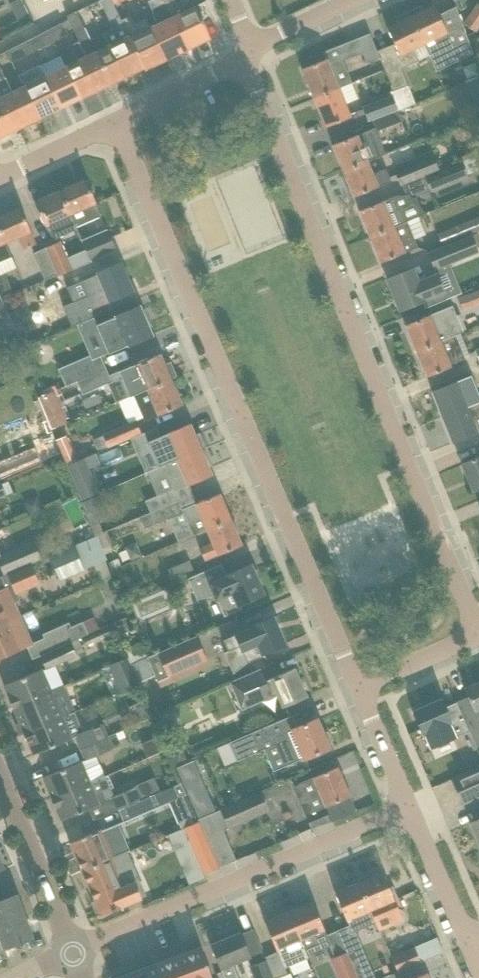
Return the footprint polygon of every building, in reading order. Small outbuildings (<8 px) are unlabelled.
[(8,4),(14,15),(25,9),(21,0),(16,0),(8,4)] [(102,35),(122,76),(143,66),(120,20),(117,13),(118,13),(113,4),(113,5),(111,0),(99,0),(113,29),(102,35)] [(163,0),(150,0),(147,1),(153,13),(166,6),(163,0)] [(190,0),(179,0),(174,2),(173,0),(163,0),(166,6),(171,17),(186,47),(207,37),(201,24),(203,23),(201,20),(199,20),(190,0)] [(460,22),(474,30),(478,22),(478,5),(473,1),(460,22)] [(408,13),(423,44),(430,60),(454,49),(446,33),(433,5),(421,11),(419,7),(408,13)] [(78,41),(101,86),(122,76),(102,35),(90,40),(76,12),(67,16),(79,40),(78,41)] [(386,28),(394,44),(405,67),(417,61),(412,49),(423,44),(408,13),(396,18),(398,22),(386,28)] [(165,58),(150,27),(145,18),(134,24),(130,15),(120,20),(143,66),(143,68),(165,58)] [(150,27),(165,58),(186,47),(171,17),(150,27)] [(68,34),(61,23),(48,30),(53,42),(68,34)] [(470,47),(462,24),(450,30),(460,52),(470,47)] [(53,42),(48,30),(27,41),(32,52),(53,42)] [(301,69),(313,98),(350,83),(339,54),(343,52),(345,58),(361,52),(366,63),(365,60),(378,55),(379,58),(369,33),(322,52),(325,60),(301,69)] [(32,52),(27,41),(5,52),(12,63),(32,52)] [(101,86),(78,41),(70,45),(77,61),(65,67),(79,97),(101,86)] [(392,52),(379,58),(386,75),(393,91),(407,86),(400,69),(392,52)] [(58,107),(44,77),(38,66),(17,76),(23,87),(37,117),(58,107)] [(65,67),(44,77),(58,107),(79,97),(65,67)] [(23,87),(12,92),(0,69),(0,92),(2,97),(16,127),(37,117),(23,87)] [(465,81),(477,114),(478,114),(478,75),(465,81)] [(350,83),(313,98),(325,127),(350,117),(344,103),(356,98),(350,83)] [(367,122),(372,120),(396,110),(391,96),(361,107),(367,122)] [(2,97),(0,98),(0,135),(16,127),(2,97)] [(372,120),(376,129),(400,120),(396,110),(372,120)] [(332,145),(342,171),(367,161),(367,162),(381,156),(370,129),(332,145)] [(400,186),(424,177),(424,176),(438,170),(438,168),(432,156),(393,170),(400,186)] [(367,161),(342,171),(353,197),(371,189),(390,181),(385,169),(372,175),(367,162),(367,161)] [(424,177),(430,193),(468,178),(460,161),(438,168),(438,170),(424,176),(424,177)] [(85,179),(59,190),(75,227),(101,216),(85,179)] [(75,227),(59,190),(34,202),(50,238),(75,227)] [(359,211),(369,237),(406,222),(396,196),(377,203),(359,211)] [(0,216),(0,232),(4,242),(18,236),(24,250),(36,244),(20,208),(0,216)] [(478,231),(478,216),(436,233),(442,247),(478,231)] [(406,222),(369,237),(380,263),(398,255),(416,247),(406,222)] [(0,232),(0,261),(11,257),(4,242),(0,232)] [(91,262),(116,251),(111,240),(97,246),(92,235),(81,241),(91,262)] [(478,252),(471,235),(427,253),(434,270),(478,252)] [(55,268),(57,274),(58,276),(68,271),(71,270),(59,242),(46,248),(55,268)] [(55,268),(46,248),(33,254),(44,280),(53,276),(57,274),(55,268)] [(86,295),(62,306),(70,326),(113,308),(110,301),(115,299),(133,291),(120,262),(102,270),(96,272),(96,274),(80,281),(86,295)] [(443,292),(436,275),(418,282),(412,268),(386,279),(399,311),(422,301),(425,308),(445,300),(442,292),(443,292)] [(1,300),(12,295),(3,274),(0,275),(0,299),(1,300)] [(456,296),(461,309),(478,303),(478,287),(456,296)] [(1,300),(0,299),(0,322),(9,318),(1,300)] [(12,310),(17,320),(26,315),(27,311),(23,301),(11,307),(12,310)] [(121,314),(95,325),(108,354),(128,346),(133,343),(152,335),(139,306),(121,314)] [(405,325),(415,351),(440,341),(434,327),(447,322),(442,310),(423,318),(405,325)] [(440,341),(415,351),(426,377),(444,369),(463,361),(465,360),(455,335),(440,341)] [(65,386),(76,382),(75,381),(105,368),(100,357),(98,352),(57,369),(65,386)] [(159,354),(118,372),(129,397),(133,396),(170,380),(170,378),(174,376),(169,363),(164,365),(159,354)] [(75,381),(76,382),(81,395),(111,382),(105,368),(75,381)] [(432,391),(442,417),(478,402),(478,400),(469,376),(432,391)] [(170,380),(133,396),(144,421),(181,405),(170,380)] [(42,408),(57,402),(53,391),(38,397),(42,408)] [(442,417),(453,443),(471,435),(478,432),(478,402),(442,417)] [(102,434),(107,448),(140,434),(136,420),(102,434)] [(158,468),(163,466),(183,457),(200,449),(206,447),(200,432),(194,435),(189,423),(147,441),(158,468)] [(183,457),(163,466),(174,491),(211,475),(200,449),(183,457)] [(72,463),(84,496),(102,490),(89,456),(72,463)] [(461,464),(473,491),(478,488),(478,456),(461,464)] [(172,503),(167,491),(144,501),(149,512),(172,503)] [(230,519),(219,494),(182,509),(193,535),(207,529),(230,519)] [(36,498),(25,503),(30,514),(41,509),(36,498)] [(178,515),(172,503),(149,512),(139,517),(144,529),(154,524),(178,515)] [(230,519),(207,529),(212,541),(199,547),(205,560),(241,545),(230,519)] [(104,558),(94,535),(49,555),(59,578),(104,558)] [(0,564),(4,572),(40,556),(33,540),(0,555),(0,564)] [(135,544),(125,549),(130,560),(140,556),(135,544)] [(110,570),(120,565),(117,558),(107,562),(110,570)] [(194,574),(188,560),(166,569),(172,583),(194,574)] [(262,594),(250,565),(225,576),(220,564),(187,578),(196,599),(208,597),(214,594),(223,615),(223,616),(241,609),(241,607),(240,608),(239,604),(262,594)] [(39,585),(30,565),(6,574),(15,595),(39,585)] [(7,621),(19,616),(7,587),(0,590),(0,623),(7,621)] [(93,617),(81,622),(87,635),(99,630),(93,617)] [(240,647),(247,663),(264,656),(263,653),(284,644),(272,617),(250,627),(251,628),(223,640),(227,652),(240,647)] [(0,623),(0,659),(20,650),(7,621),(0,623)] [(78,639),(78,640),(87,635),(81,622),(70,627),(68,623),(42,634),(44,639),(27,646),(32,659),(40,656),(70,643),(78,639)] [(129,663),(136,679),(153,672),(157,681),(205,660),(195,636),(149,656),(149,655),(129,663)] [(78,639),(70,643),(76,655),(83,651),(78,640),(78,639)] [(40,656),(46,669),(76,656),(76,655),(70,643),(40,656)] [(136,679),(129,663),(127,657),(108,665),(120,693),(138,685),(135,679),(136,679)] [(242,678),(230,683),(242,711),(278,696),(283,707),(288,705),(307,697),(294,668),(275,676),(265,680),(261,670),(242,678)] [(12,708),(13,707),(51,691),(42,669),(22,677),(4,685),(9,698),(8,699),(12,708)] [(456,702),(468,731),(476,747),(478,746),(478,713),(477,710),(478,709),(478,682),(464,689),(468,697),(456,702)] [(23,733),(23,734),(62,717),(63,718),(73,714),(62,687),(52,691),(51,691),(13,707),(20,723),(15,725),(19,735),(23,733)] [(440,699),(412,711),(422,735),(424,734),(430,748),(468,731),(456,702),(444,707),(440,699)] [(289,764),(304,758),(304,759),(329,748),(327,744),(330,742),(326,731),(322,732),(316,719),(298,727),(292,715),(230,742),(238,761),(275,745),(279,754),(284,752),(289,764)] [(62,717),(23,734),(26,742),(28,742),(33,755),(71,739),(63,718),(62,717)] [(76,736),(81,748),(107,736),(102,724),(76,736)] [(81,748),(86,760),(113,749),(107,736),(81,748)] [(156,737),(142,743),(148,758),(162,752),(156,737)] [(428,749),(435,773),(456,767),(449,742),(428,749)] [(182,749),(169,754),(174,765),(187,760),(182,749)] [(51,799),(105,776),(100,764),(85,771),(81,761),(43,777),(52,798),(51,799)] [(451,779),(454,786),(462,805),(478,797),(478,766),(451,779)] [(356,810),(337,767),(297,784),(311,816),(326,809),(328,814),(308,822),(311,829),(356,810)] [(439,772),(428,777),(442,807),(454,802),(439,772)] [(117,808),(135,801),(141,798),(136,786),(113,796),(110,789),(113,788),(108,775),(105,776),(51,799),(54,807),(55,807),(61,820),(99,804),(95,795),(101,792),(106,800),(109,798),(114,810),(117,808)] [(141,798),(135,801),(117,808),(123,822),(167,804),(167,803),(165,803),(159,790),(141,798)] [(236,861),(223,833),(270,812),(260,792),(219,811),(220,812),(197,822),(216,868),(236,861)] [(469,823),(478,847),(478,819),(469,823)] [(201,868),(203,874),(216,868),(197,822),(184,828),(201,868)] [(124,841),(126,840),(123,835),(122,835),(118,825),(117,824),(104,829),(104,828),(88,835),(69,843),(81,871),(129,850),(124,841)] [(124,875),(122,870),(126,868),(124,862),(121,856),(129,852),(129,850),(81,871),(101,916),(140,899),(132,880),(136,879),(133,871),(124,875)] [(201,868),(186,874),(190,884),(205,878),(203,874),(201,868)] [(359,882),(379,930),(391,925),(397,927),(399,926),(403,924),(405,921),(405,916),(404,912),(400,909),(397,908),(382,872),(369,877),(368,875),(358,880),(359,882)] [(379,930),(359,882),(334,892),(351,933),(375,923),(378,930),(379,930)] [(8,957),(4,948),(33,938),(17,895),(0,901),(0,960),(8,957)] [(312,902),(289,911),(300,938),(299,939),(304,952),(307,957),(320,951),(331,947),(312,902)] [(304,952),(299,939),(300,938),(289,911),(288,912),(264,922),(277,952),(284,967),(296,962),(307,957),(304,952)] [(224,977),(238,977),(232,964),(250,957),(239,932),(210,944),(224,977)] [(397,972),(421,962),(415,946),(390,957),(397,972)] [(117,977),(211,977),(200,947),(154,964),(154,965),(117,977)] [(342,977),(356,977),(350,962),(350,963),(345,950),(332,956),(342,977)] [(365,957),(350,962),(356,977),(374,977),(365,957)] [(266,960),(249,966),(254,977),(274,977),(266,960)]
